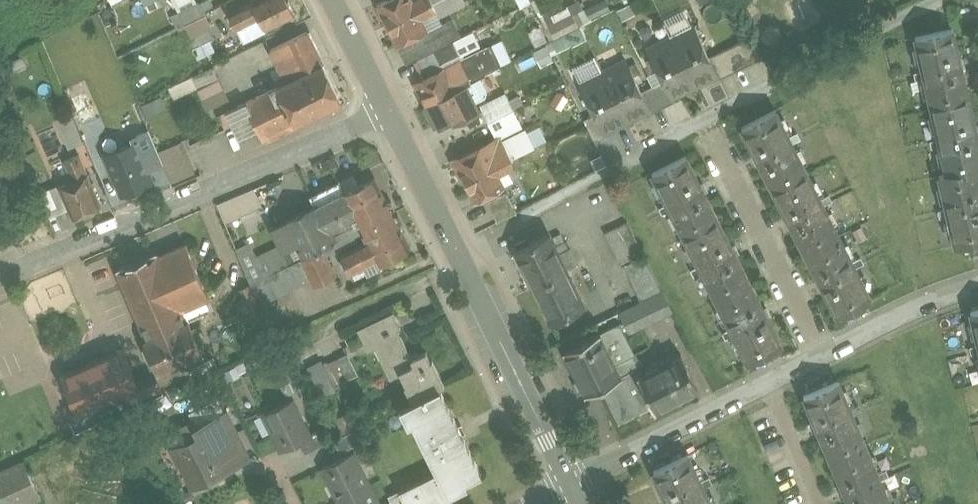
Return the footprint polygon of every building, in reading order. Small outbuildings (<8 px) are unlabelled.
[(228,13),(236,29),(260,18),(265,29),(295,14),(288,1),(288,0),(256,0),(228,13)] [(379,4),(389,25),(418,10),(414,2),(413,0),(387,0),(379,4)] [(414,2),(418,10),(433,3),(432,0),(418,0),(414,2)] [(454,0),(438,0),(433,3),(438,11),(440,16),(458,8),(454,0)] [(200,1),(172,15),(178,27),(206,13),(200,1)] [(433,3),(418,10),(422,19),(438,11),(433,3)] [(418,10),(389,25),(398,45),(428,31),(422,19),(418,10)] [(206,13),(178,27),(184,38),(205,28),(212,24),(206,13)] [(695,24),(671,35),(696,85),(719,75),(719,74),(710,55),(695,24)] [(952,27),(917,35),(925,69),(915,72),(916,78),(926,75),(941,138),(931,140),(933,147),(942,144),(948,172),(941,174),(949,208),(940,210),(941,217),(950,215),(957,244),(977,240),(977,172),(977,167),(977,166),(977,139),(952,27)] [(184,38),(179,41),(184,52),(211,39),(205,28),(184,38)] [(308,30),(272,48),(287,81),(324,63),(308,30)] [(671,35),(648,47),(664,79),(673,97),(674,96),(696,85),(671,35)] [(764,56),(753,35),(742,40),(753,61),(764,56)] [(465,36),(434,51),(440,65),(462,53),(471,49),(465,36)] [(742,40),(731,45),(742,66),(753,61),(742,40)] [(491,45),(462,59),(468,72),(472,81),(486,74),(501,66),(491,45)] [(742,66),(731,45),(721,50),(732,72),(742,66)] [(732,72),(721,50),(710,55),(719,74),(719,75),(720,77),(732,72)] [(589,57),(566,66),(571,80),(594,70),(589,57)] [(643,90),(627,58),(604,70),(628,120),(651,109),(652,109),(643,90)] [(287,81),(278,85),(296,122),(342,100),(324,63),(287,81)] [(215,65),(193,76),(199,88),(221,78),(215,65)] [(447,67),(416,82),(426,103),(472,81),(468,72),(453,79),(447,67)] [(628,120),(604,70),(580,81),(596,113),(605,132),(606,131),(628,120)] [(472,81),(426,103),(437,124),(452,117),(455,124),(480,111),(475,102),(467,84),(481,77),(487,75),(486,74),(472,81)] [(481,77),(467,84),(475,102),(486,96),(488,91),(481,77)] [(199,88),(199,89),(209,109),(230,99),(221,78),(199,88)] [(664,79),(653,84),(664,106),(675,100),(674,96),(673,97),(664,79)] [(664,106),(653,84),(643,90),(652,109),(651,109),(652,112),(664,106)] [(296,122),(278,85),(247,101),(260,126),(265,138),(297,123),(296,122)] [(525,103),(520,92),(509,97),(515,108),(525,103)] [(508,95),(483,107),(490,120),(490,121),(515,108),(509,97),(508,95)] [(260,126),(247,101),(228,110),(235,123),(241,136),(260,126)] [(515,108),(490,121),(496,134),(521,122),(515,108)] [(70,110),(60,114),(67,132),(77,128),(70,110)] [(235,123),(228,110),(219,114),(226,128),(235,123)] [(869,298),(776,114),(777,113),(776,112),(742,129),(742,130),(743,130),(756,155),(755,156),(756,157),(757,157),(760,163),(759,163),(760,165),(761,164),(788,217),(787,218),(788,219),(789,218),(792,224),(791,225),(792,226),(793,226),(820,277),(818,278),(819,280),(820,279),(824,286),(823,286),(823,288),(824,287),(838,314),(837,314),(837,316),(871,298),(871,297),(869,298)] [(596,113),(585,118),(596,139),(607,134),(606,131),(605,132),(596,113)] [(526,130),(503,141),(511,158),(510,158),(511,159),(534,147),(526,130)] [(139,133),(125,139),(133,159),(147,153),(139,133)] [(500,137),(454,160),(465,181),(466,181),(495,166),(511,159),(510,158),(511,158),(503,141),(500,137)] [(182,140),(160,150),(174,181),(196,171),(182,140)] [(133,159),(119,165),(131,193),(159,181),(147,153),(133,159)] [(88,172),(80,154),(65,160),(74,180),(61,185),(71,208),(74,217),(102,205),(88,173),(88,172)] [(335,156),(323,161),(326,169),(338,163),(335,156)] [(700,183),(686,156),(654,171),(670,203),(661,207),(663,212),(672,208),(701,265),(692,269),(695,275),(704,270),(733,327),(724,331),(726,337),(735,332),(750,360),(781,343),(767,316),(769,315),(764,306),(763,307),(735,254),(737,253),(732,244),(731,245),(704,192),(706,191),(701,182),(700,183)] [(511,159),(495,166),(499,175),(515,167),(511,159)] [(495,166),(466,181),(476,201),(505,187),(499,175),(495,166)] [(345,191),(344,192),(345,195),(355,215),(362,228),(393,212),(392,210),(395,206),(392,199),(387,200),(375,176),(345,191)] [(340,181),(312,196),(316,205),(317,205),(319,209),(345,195),(344,192),(345,191),(340,181)] [(61,185),(36,196),(47,218),(71,208),(61,185)] [(255,188),(218,204),(226,221),(263,205),(255,188)] [(507,191),(488,201),(498,221),(518,211),(507,191)] [(345,195),(319,209),(329,229),(355,215),(345,195)] [(316,205),(286,220),(297,242),(305,256),(323,247),(335,241),(331,233),(329,229),(319,209),(317,205),(316,205)] [(393,212),(362,228),(368,240),(341,253),(351,273),(367,266),(369,271),(381,264),(381,263),(411,248),(399,224),(402,220),(399,213),(394,214),(393,212)] [(286,220),(274,227),(285,248),(297,242),(286,220)] [(628,220),(606,231),(621,261),(643,251),(628,220)] [(351,222),(331,233),(335,241),(353,232),(355,231),(351,222)] [(335,241),(323,247),(327,255),(357,240),(353,232),(335,241)] [(570,247),(559,252),(550,233),(518,248),(553,320),(585,304),(567,268),(578,263),(570,247)] [(297,242),(285,248),(284,251),(290,264),(302,258),(305,256),(297,242)] [(158,251),(118,268),(147,338),(187,321),(182,309),(206,299),(210,297),(187,243),(159,255),(158,251)] [(251,243),(239,249),(238,247),(237,247),(245,267),(259,260),(257,256),(257,255),(251,243)] [(305,256),(302,258),(311,276),(315,285),(337,274),(327,255),(323,247),(305,256)] [(257,255),(257,256),(259,260),(245,267),(252,283),(274,272),(290,264),(284,251),(270,258),(267,251),(257,255)] [(646,254),(625,264),(642,300),(664,289),(646,254)] [(290,264),(274,272),(285,292),(303,282),(302,280),(311,276),(302,258),(290,264)] [(274,272),(252,283),(261,304),(285,292),(274,272)] [(261,304),(252,283),(239,289),(252,318),(265,313),(261,304)] [(642,300),(632,305),(642,326),(674,310),(664,289),(642,300)] [(206,299),(182,309),(187,321),(190,319),(190,320),(211,311),(206,299)] [(642,326),(632,305),(621,310),(631,332),(642,326)] [(393,310),(358,327),(366,344),(378,338),(398,329),(400,328),(394,317),(396,316),(393,310)] [(147,338),(145,339),(148,346),(144,348),(152,366),(156,364),(159,372),(204,353),(201,345),(205,344),(197,325),(193,327),(190,320),(190,319),(187,321),(147,338)] [(620,322),(568,348),(589,392),(606,384),(636,369),(640,377),(646,373),(636,352),(635,352),(620,322)] [(432,359),(427,350),(412,357),(398,329),(378,338),(395,372),(399,370),(414,399),(441,387),(446,384),(433,358),(432,359)] [(124,347),(63,373),(76,404),(68,408),(67,407),(66,407),(77,432),(129,407),(164,392),(156,372),(138,379),(124,347)] [(304,366),(315,393),(354,377),(343,350),(304,366)] [(646,373),(640,377),(653,402),(655,407),(699,385),(683,354),(646,373)] [(636,369),(606,384),(622,417),(653,402),(640,377),(636,369)] [(839,380),(807,394),(819,422),(817,423),(821,432),(823,431),(846,486),(845,487),(849,496),(850,495),(854,503),(892,503),(839,380)] [(483,471),(441,387),(414,399),(405,404),(438,470),(447,489),(449,488),(483,471)] [(293,399),(266,412),(266,413),(268,412),(276,427),(274,428),(283,448),(285,447),(284,444),(295,438),(297,441),(300,440),(310,435),(310,434),(293,399)] [(202,435),(176,447),(194,483),(221,470),(218,463),(244,449),(227,414),(198,428),(202,435)] [(104,428),(54,449),(60,464),(101,446),(99,442),(109,438),(104,428)] [(356,428),(335,438),(341,451),(362,440),(356,428)] [(321,429),(310,434),(310,435),(300,440),(306,453),(327,442),(321,429)] [(353,451),(325,466),(334,484),(338,483),(344,496),(341,498),(341,499),(370,485),(353,451)] [(688,453),(655,469),(673,503),(713,503),(688,453)] [(39,499),(22,460),(0,469),(0,503),(27,503),(39,499)] [(389,494),(392,499),(394,503),(429,503),(452,493),(449,488),(447,489),(438,470),(389,494)] [(341,499),(342,500),(345,498),(348,503),(379,503),(370,485),(341,499)] [(116,492),(96,503),(123,503),(116,492)] [(83,493),(70,501),(72,503),(89,503),(83,493)]
